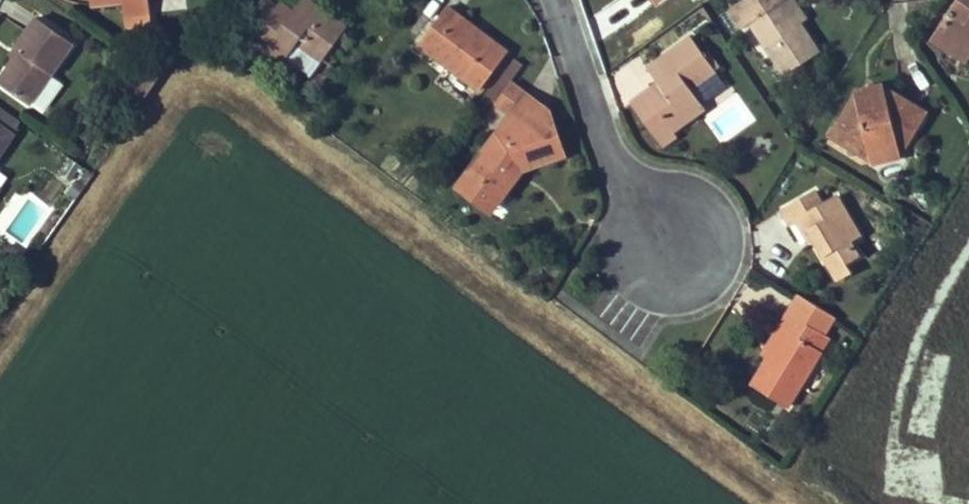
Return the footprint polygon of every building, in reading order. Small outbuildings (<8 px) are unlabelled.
[(151,13),(150,0),(92,0),(92,5),(123,3),(125,16),(151,13)] [(277,6),(269,0),(263,0),(252,17),(263,25),(277,6)] [(313,3),(310,0),(301,0),(294,11),(303,17),(313,3)] [(784,0),(785,0),(744,0),(729,10),(741,28),(750,22),(785,75),(819,53),(799,22),(784,0)] [(799,22),(806,18),(794,0),(785,0),(784,0),(799,22)] [(968,52),(968,0),(961,0),(939,32),(968,52)] [(303,17),(294,11),(281,1),(277,6),(263,25),(252,40),(283,62),(298,43),(322,62),(348,28),(313,3),(303,17)] [(420,44),(481,89),(508,52),(447,8),(420,44)] [(151,13),(125,16),(127,29),(153,27),(151,13)] [(17,50),(23,55),(18,62),(0,86),(30,108),(74,45),(38,21),(17,50)] [(939,32),(933,41),(967,64),(968,61),(968,52),(939,32)] [(705,108),(691,88),(716,70),(691,37),(649,67),(660,83),(633,102),(663,147),(678,136),(674,130),(705,108)] [(298,43),(287,57),(312,76),(322,62),(298,43)] [(17,50),(12,58),(18,62),(23,55),(17,50)] [(505,91),(510,84),(524,64),(515,58),(495,84),(505,91)] [(145,70),(159,80),(166,72),(151,61),(145,70)] [(496,102),(502,95),(505,91),(495,84),(487,95),(496,102)] [(510,84),(505,91),(502,95),(511,102),(506,110),(512,114),(526,94),(510,84)] [(885,97),(889,90),(879,85),(858,91),(853,98),(860,103),(885,97)] [(871,152),(895,145),(902,149),(921,119),(920,109),(889,90),(885,97),(860,103),(853,98),(836,126),(841,140),(868,157),(871,152)] [(497,194),(502,198),(516,181),(504,172),(509,166),(518,172),(564,156),(548,110),(526,94),(512,114),(457,187),(485,209),(497,194)] [(511,102),(502,95),(496,102),(506,110),(511,102)] [(0,108),(0,150),(20,122),(0,108)] [(877,162),(898,157),(902,149),(895,145),(871,152),(868,157),(877,162)] [(832,272),(846,264),(858,257),(850,242),(860,237),(837,199),(823,207),(815,193),(783,211),(791,226),(797,222),(802,219),(814,241),(832,272)] [(485,209),(491,213),(502,198),(497,194),(485,209)] [(920,225),(907,218),(901,229),(914,237),(920,225)] [(797,222),(809,244),(814,241),(802,219),(797,222)] [(0,250),(0,252),(16,264),(20,258),(4,245),(0,250)] [(16,264),(24,270),(33,258),(25,251),(20,258),(16,264)] [(837,280),(851,272),(846,264),(832,272),(837,280)] [(779,328),(786,331),(768,359),(752,386),(787,407),(819,351),(807,344),(816,328),(789,312),(779,328)] [(786,331),(779,328),(763,356),(768,359),(786,331)]
